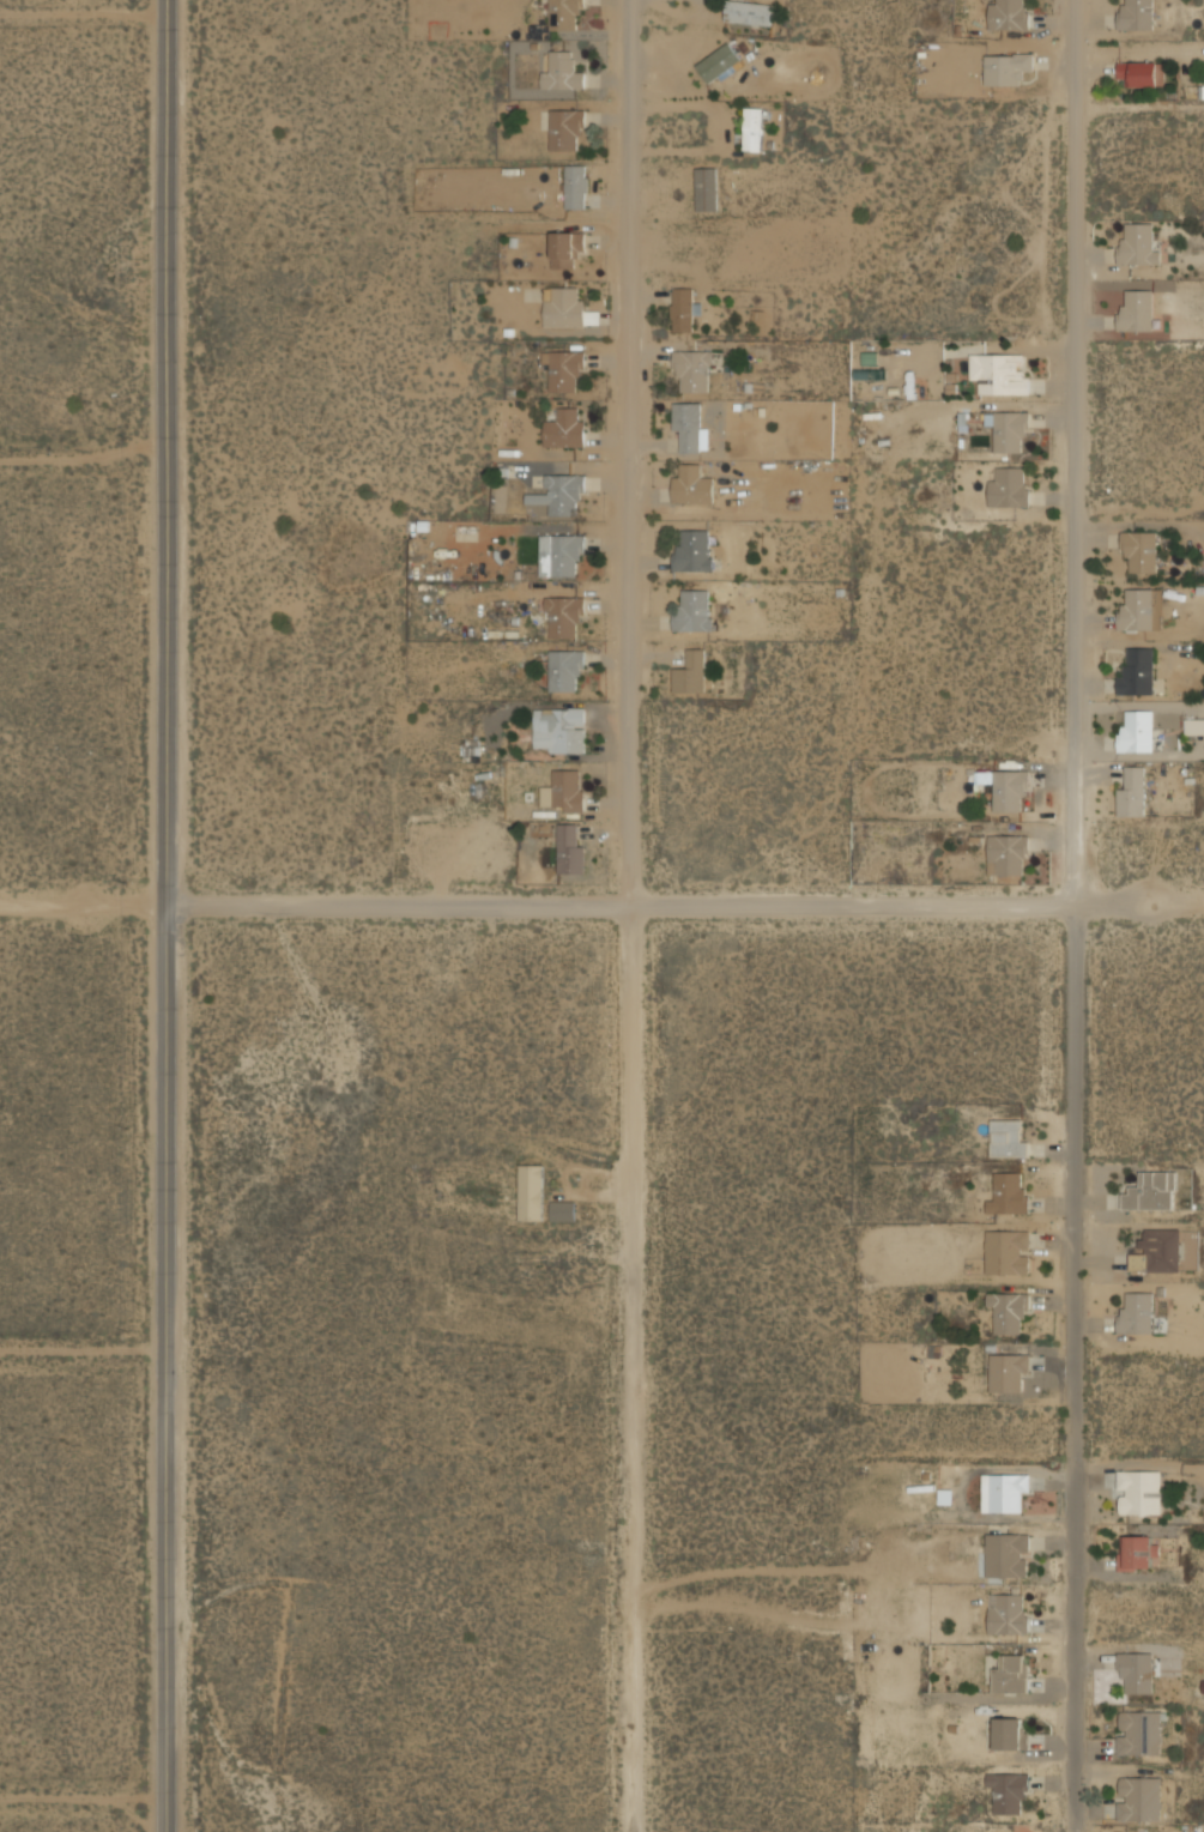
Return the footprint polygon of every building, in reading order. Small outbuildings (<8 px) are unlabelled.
[(574,29),(574,16),(583,16),(583,0),(549,0),(549,29),(574,29)] [(725,22),(772,25),(774,4),(726,0),(725,22)] [(988,29),(1028,29),(1028,0),(997,0),(997,2),(988,2),(988,29)] [(1152,29),(1152,0),(1127,0),(1127,2),(1117,2),(1117,29),(1152,29)] [(708,83),(742,60),(728,42),(695,65),(708,83)] [(583,89),(585,73),(573,73),(573,52),(550,50),(550,69),(540,69),(540,89),(583,89)] [(1033,72),(1033,54),(985,54),(985,84),(1021,84),(1021,72),(1033,72)] [(1117,86),(1163,86),(1163,61),(1117,61),(1117,86)] [(743,150),(763,150),(763,107),(743,107),(743,150)] [(549,150),(575,150),(575,135),(585,135),(585,109),(549,109),(549,150)] [(564,208),(586,208),(586,165),(564,165),(564,208)] [(717,168),(696,168),(697,211),(718,211),(717,168)] [(1157,223),(1120,223),(1120,264),(1157,264),(1157,223)] [(551,268),(574,268),(574,256),(585,256),(585,232),(551,232),(551,268)] [(544,326),(598,326),(598,313),(585,313),(585,300),(579,300),(579,288),(544,288),(544,326)] [(694,288),(671,288),(671,331),(694,331),(694,288)] [(1152,290),(1126,290),(1126,302),(1119,302),(1119,329),(1152,329),(1152,290)] [(709,391),(709,362),(716,362),(716,350),(673,350),(673,377),(684,377),(684,391),(709,391)] [(544,351),(544,391),(582,392),(582,351),(544,351)] [(970,380),(981,380),(981,394),(1029,394),(1029,353),(970,353),(970,380)] [(708,427),(698,427),(698,403),(672,403),(672,439),(680,439),(680,452),(708,452),(708,427)] [(583,447),(583,407),(557,407),(557,421),(544,421),(544,447),(583,447)] [(1029,411),(994,411),(994,452),(1018,452),(1018,439),(1029,439),(1029,411)] [(713,502),(713,477),(700,477),(700,464),(673,464),(673,502),(713,502)] [(1028,507),(1028,466),(1000,466),(1000,479),(988,479),(988,507),(1028,507)] [(547,518),(580,516),(580,476),(544,476),(544,495),(525,495),(525,506),(547,506),(547,518)] [(710,530),(683,530),(683,542),(673,542),(673,570),(710,570),(710,530)] [(1156,573),(1156,532),(1121,531),(1121,558),(1131,558),(1131,572),(1156,573)] [(538,575),(580,575),(580,537),(538,537),(538,575)] [(1117,630),(1157,630),(1157,588),(1127,588),(1127,601),(1117,601),(1117,630)] [(713,589),(684,589),(684,603),(672,603),(672,631),(713,631),(713,589)] [(583,597),(547,597),(547,636),(579,636),(579,624),(583,624),(583,597)] [(1154,647),(1121,647),(1121,694),(1154,694),(1154,647)] [(703,691),(703,648),(685,648),(685,669),(672,669),(672,691),(703,691)] [(550,691),(574,691),(574,678),(583,678),(583,649),(550,649),(550,691)] [(583,752),(583,728),(571,728),(571,709),(536,709),(534,752),(583,752)] [(1118,725),(1118,750),(1152,750),(1152,711),(1127,711),(1127,725),(1118,725)] [(1203,734),(1203,719),(1184,719),(1184,734),(1203,734)] [(1118,816),(1144,816),(1144,766),(1118,766),(1118,816)] [(583,811),(583,769),(552,769),(552,811),(583,811)] [(993,811),(1018,811),(1018,798),(1029,798),(1029,770),(993,770),(993,811)] [(581,824),(557,824),(557,872),(581,872),(581,824)] [(988,863),(996,863),(996,873),(1028,873),(1028,835),(988,835),(988,863)] [(1025,1119),(992,1119),(992,1156),(1025,1156),(1025,1119)] [(542,1166),(520,1166),(520,1220),(542,1220),(542,1166)] [(1123,1209),(1176,1209),(1176,1171),(1137,1171),(1137,1185),(1123,1185),(1123,1209)] [(1029,1185),(1018,1185),(1018,1173),(994,1173),(994,1199),(986,1199),(986,1214),(1029,1214),(1029,1185)] [(574,1221),(574,1201),(550,1201),(550,1221),(574,1221)] [(1130,1271),(1180,1271),(1180,1228),(1141,1228),(1141,1252),(1130,1252),(1130,1271)] [(1029,1229),(985,1229),(985,1272),(1029,1272),(1029,1229)] [(1029,1292),(985,1292),(985,1306),(996,1306),(996,1332),(1020,1332),(1020,1320),(1029,1320),(1029,1292)] [(1117,1332),(1152,1332),(1152,1292),(1127,1292),(1127,1306),(1117,1306),(1117,1332)] [(988,1392),(1018,1392),(1018,1379),(1029,1379),(1029,1353),(988,1353),(988,1392)] [(1161,1514),(1161,1470),(1117,1470),(1117,1514),(1161,1514)] [(1029,1474),(988,1474),(988,1511),(1022,1511),(1022,1498),(1029,1498),(1029,1474)] [(985,1577),(1029,1577),(1029,1534),(985,1534),(985,1577)] [(1117,1568),(1158,1568),(1158,1535),(1117,1535),(1117,1568)] [(988,1633),(1029,1633),(1029,1594),(988,1594),(988,1633)] [(1119,1680),(1126,1680),(1126,1693),(1152,1693),(1152,1652),(1119,1652),(1119,1680)] [(992,1692),(1029,1692),(1029,1655),(992,1655),(992,1692)] [(1117,1754),(1161,1754),(1161,1711),(1117,1711),(1117,1754)] [(1028,1718),(996,1718),(996,1749),(1028,1749),(1028,1718)] [(994,1786),(994,1813),(1020,1813),(1020,1801),(1029,1801),(1029,1773),(986,1773),(986,1786),(994,1786)] [(1161,1776),(1117,1776),(1117,1820),(1161,1820),(1161,1776)]
